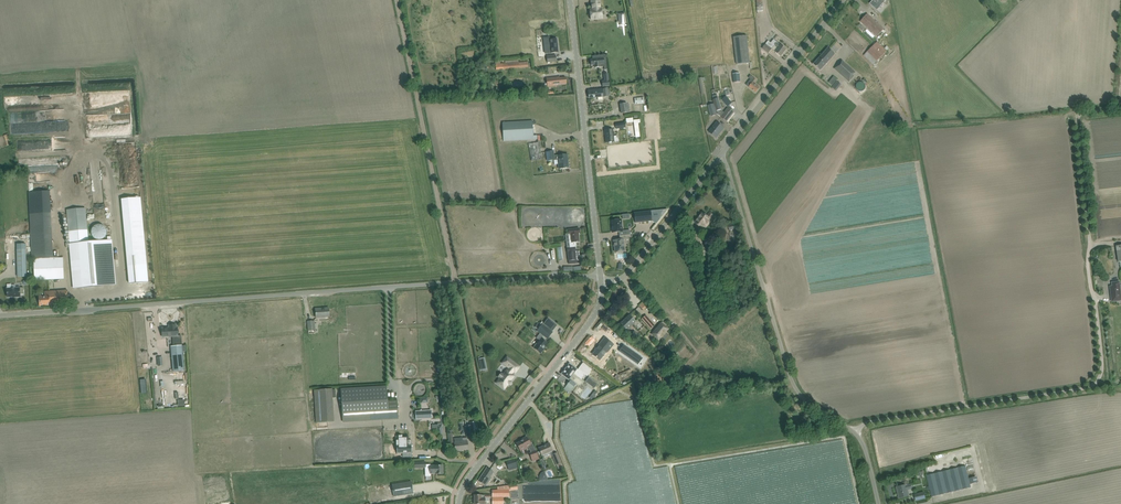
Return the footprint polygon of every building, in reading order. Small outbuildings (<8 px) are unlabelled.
[(590,20),(603,19),(601,7),(600,0),(590,0),(591,9),(589,9),(590,20)] [(871,2),(873,4),(872,6),(877,10),(886,0),(873,0),(871,2)] [(882,7),(879,11),(886,16),(889,12),(882,7)] [(877,36),(884,29),(867,14),(861,21),(877,36)] [(737,64),(750,63),(747,36),(733,37),(737,64)] [(549,37),(543,38),(545,53),(553,52),(558,52),(557,39),(551,39),(549,39),(549,37)] [(771,48),(777,53),(781,56),(786,49),(774,39),(771,43),(768,41),(765,44),(762,49),(767,53),(771,48)] [(873,65),(886,51),(877,42),(864,55),(873,65)] [(828,48),(814,64),(821,70),(835,54),(828,48)] [(591,65),(594,65),(595,67),(604,66),(604,70),(607,70),(606,54),(592,56),(592,59),(590,60),(591,65)] [(842,61),(840,64),(839,63),(834,68),(849,82),(854,76),(853,75),(855,73),(842,61)] [(529,67),(528,62),(520,63),(520,62),(518,63),(518,62),(500,63),(496,64),(497,70),(520,68),(529,67)] [(756,93),(760,88),(753,82),(755,79),(751,75),(749,78),(751,79),(746,85),(756,93)] [(554,77),(546,78),(547,85),(566,84),(566,77),(559,78),(559,77),(554,77)] [(837,81),(832,87),(837,90),(841,85),(837,81)] [(602,89),(594,90),(588,90),(589,98),(603,97),(602,89)] [(733,103),(726,96),(722,99),(728,107),(733,103)] [(717,114),(722,118),(727,121),(734,112),(729,107),(724,113),(721,110),(718,98),(713,99),(717,114)] [(628,104),(628,103),(620,104),(621,113),(629,112),(629,110),(630,110),(629,103),(628,104)] [(711,116),(717,115),(714,104),(708,106),(711,116)] [(502,123),(503,141),(537,139),(537,135),(533,136),(532,121),(502,123)] [(709,132),(716,138),(724,128),(717,122),(709,132)] [(613,129),(610,129),(604,130),(606,143),(614,142),(613,129)] [(529,144),(532,161),(542,159),(539,142),(529,144)] [(547,161),(554,160),(554,151),(546,151),(547,161)] [(569,168),(567,154),(556,156),(554,156),(554,160),(557,160),(558,169),(565,168),(566,168),(569,168)] [(54,257),(51,212),(50,191),(28,192),(29,213),(32,259),(33,259),(58,258),(58,256),(54,257)] [(148,282),(141,197),(122,199),(129,284),(148,282)] [(70,243),(66,243),(66,248),(71,247),(74,289),(115,285),(111,240),(88,242),(85,208),(67,209),(70,243)] [(650,211),(634,213),(635,223),(652,221),(656,223),(668,209),(667,209),(650,211)] [(695,223),(704,229),(715,215),(710,211),(706,216),(703,213),(695,223)] [(732,225),(728,226),(730,230),(737,228),(734,217),(730,218),(732,225)] [(619,232),(619,236),(630,235),(630,230),(622,231),(621,219),(611,220),(612,226),(612,232),(619,232)] [(107,234),(107,232),(107,229),(105,227),(104,226),(102,224),(99,224),(97,224),(95,226),(93,227),(92,229),(91,232),(92,234),(93,236),(95,238),(97,239),(99,240),(102,239),(104,238),(105,236),(107,234)] [(566,234),(567,247),(569,264),(580,263),(579,251),(576,252),(576,246),(576,242),(579,241),(578,233),(580,233),(579,228),(574,229),(568,230),(569,234),(566,234)] [(694,246),(702,243),(700,234),(692,237),(694,246)] [(631,239),(630,235),(619,236),(620,240),(613,240),(614,246),(615,252),(624,251),(623,240),(631,239)] [(702,244),(697,246),(700,257),(706,256),(702,244)] [(18,277),(27,277),(26,249),(17,249),(18,277)] [(58,258),(33,259),(35,280),(64,278),(63,257),(58,258)] [(1118,301),(1120,300),(1120,298),(1119,282),(1112,283),(1113,286),(1110,287),(1112,301),(1118,301)] [(7,288),(6,288),(7,298),(13,297),(13,298),(21,297),(21,294),(24,294),(23,287),(20,287),(12,288),(11,284),(7,284),(7,288)] [(45,291),(45,296),(39,296),(39,306),(73,304),(72,299),(68,299),(67,290),(45,291)] [(643,310),(649,305),(645,300),(639,306),(643,310)] [(636,321),(629,315),(619,325),(625,332),(636,321)] [(650,329),(655,324),(646,315),(641,319),(650,329)] [(541,354),(544,349),(548,344),(547,343),(543,340),(541,338),(543,336),(547,339),(553,332),(552,331),(557,325),(548,318),(543,324),(542,324),(537,331),(540,333),(536,338),(539,340),(533,348),(541,354)] [(319,330),(319,320),(308,320),(308,330),(319,330)] [(669,329),(661,322),(651,334),(659,341),(669,329)] [(173,346),(182,345),(181,335),(178,335),(178,333),(177,327),(177,325),(172,325),(172,327),(169,328),(162,328),(163,337),(168,337),(172,336),(173,346)] [(632,330),(631,332),(632,333),(631,335),(635,338),(639,334),(634,330),(634,332),(632,330)] [(605,337),(591,354),(600,361),(603,356),(604,357),(614,345),(605,337)] [(171,346),(174,372),(184,371),(184,361),(183,352),(186,351),(186,345),(182,345),(173,346),(171,346)] [(623,345),(619,351),(638,364),(642,358),(623,345)] [(496,382),(493,386),(501,392),(504,388),(505,388),(508,385),(507,384),(511,380),(508,377),(510,375),(512,376),(516,370),(504,360),(499,366),(506,372),(504,375),(503,374),(499,379),(497,377),(495,381),(496,382)] [(570,364),(562,374),(566,377),(567,378),(572,372),(581,379),(585,374),(587,376),(592,370),(583,363),(578,369),(578,370),(574,367),(570,364)] [(627,379),(635,376),(633,370),(625,373),(627,379)] [(606,376),(604,379),(614,386),(616,383),(606,376)] [(598,383),(589,377),(586,382),(594,388),(598,383)] [(576,384),(571,381),(570,380),(564,389),(570,393),(576,384)] [(387,386),(341,389),(343,422),(398,419),(397,400),(387,400),(387,386)] [(332,389),(314,390),(316,423),(334,422),(332,389)] [(431,410),(415,411),(416,419),(432,418),(431,410)] [(465,426),(466,431),(467,436),(474,436),(474,431),(478,430),(477,421),(472,422),(473,425),(465,426)] [(397,436),(397,449),(397,454),(412,453),(411,440),(408,440),(408,436),(397,436)] [(523,440),(517,444),(519,448),(520,450),(528,446),(530,450),(531,452),(529,453),(531,458),(532,461),(539,458),(536,450),(534,447),(532,443),(530,444),(529,442),(526,437),(522,439),(523,440)] [(462,438),(463,442),(454,443),(455,446),(455,451),(468,449),(467,438),(462,438)] [(539,448),(542,456),(553,451),(549,443),(545,444),(545,445),(539,448)] [(562,463),(557,452),(552,454),(556,465),(562,463)] [(515,459),(507,462),(508,468),(517,465),(515,459)] [(426,468),(425,468),(426,476),(431,476),(431,473),(436,473),(436,474),(443,474),(442,466),(436,466),(436,465),(430,465),(430,464),(426,464),(426,468)] [(926,475),(930,492),(932,497),(971,487),(970,484),(978,482),(977,476),(968,478),(965,466),(926,475)] [(481,477),(479,481),(486,486),(488,482),(488,481),(494,472),(491,471),(487,468),(481,477)] [(539,476),(539,478),(540,481),(548,480),(545,471),(542,472),(540,474),(539,476)] [(501,483),(507,477),(503,473),(497,479),(501,483)] [(411,482),(392,485),(394,496),(413,493),(411,482)] [(504,497),(509,497),(509,491),(518,490),(516,484),(497,487),(497,489),(492,489),(492,503),(504,503),(504,497)] [(898,495),(899,498),(909,496),(908,489),(912,488),(911,484),(907,485),(896,487),(897,491),(899,491),(899,493),(898,495)] [(914,495),(915,495),(916,501),(925,499),(924,492),(914,495)] [(480,495),(474,495),(474,503),(485,503),(485,501),(489,501),(490,501),(490,498),(491,498),(491,495),(480,495)]
